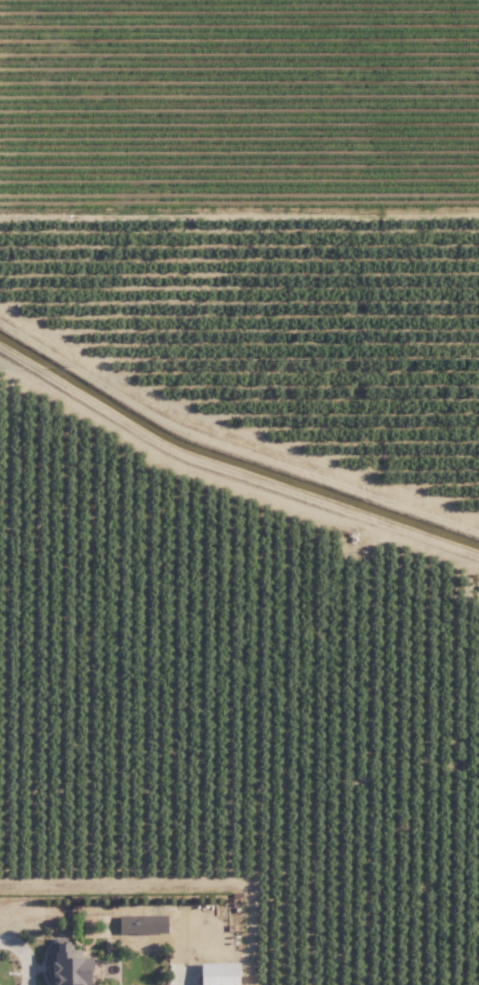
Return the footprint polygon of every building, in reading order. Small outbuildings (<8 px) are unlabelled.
[(96,957),(80,957),(80,950),(71,950),(71,944),(48,944),(48,984),(96,984),(96,957)] [(203,963),(204,984),(241,984),(241,962),(203,963)]
